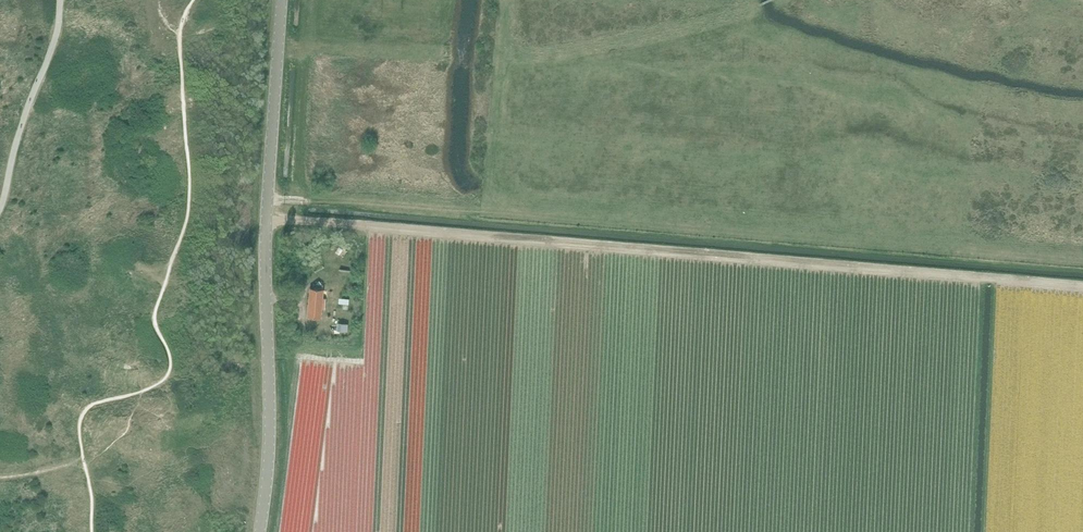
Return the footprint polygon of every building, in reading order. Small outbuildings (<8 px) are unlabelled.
[(322,298),(323,289),(310,288),(307,316),(320,317),(321,308),(324,308),(325,299),(322,298)]
